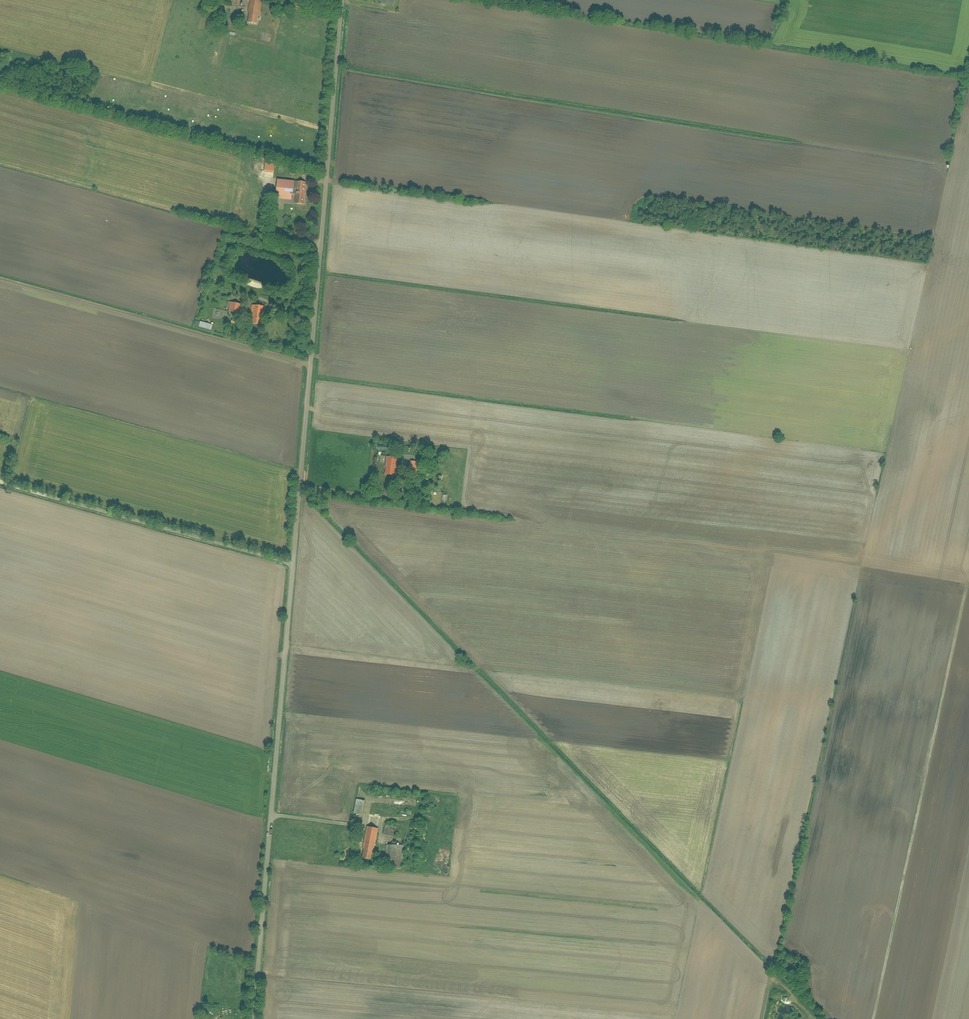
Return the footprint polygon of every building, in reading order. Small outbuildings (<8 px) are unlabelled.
[(251,1),(247,22),(259,24),(263,3),(251,1)] [(265,164),(263,177),(273,178),(275,165),(265,164)] [(307,183),(278,180),(277,193),(296,194),(295,203),(305,204),(307,183)] [(301,218),(294,217),(292,226),(300,227),(301,218)] [(231,303),(229,311),(240,314),(242,305),(231,303)] [(263,325),(265,307),(255,306),(253,324),(263,325)] [(398,459),(386,457),(384,474),(395,475),(398,459)] [(357,800),(354,814),(363,816),(366,802),(357,800)] [(379,829),(367,827),(361,857),(372,859),(379,829)] [(404,845),(386,845),(385,860),(404,861),(404,845)]
